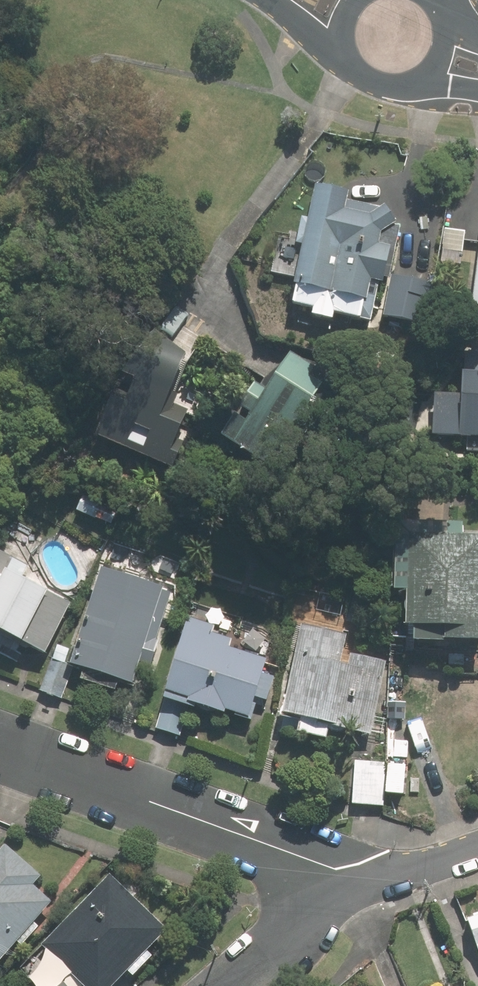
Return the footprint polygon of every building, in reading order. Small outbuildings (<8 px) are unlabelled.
[(378,209),(345,202),(347,192),(314,184),(291,287),(294,288),(291,304),(312,309),(311,317),(331,321),(333,313),(375,323),(378,308),(371,306),(377,284),(381,285),(383,280),(387,280),(398,229),(390,226),(395,224),(383,206),(378,209)] [(443,230),(437,265),(458,268),(463,234),(443,230)] [(469,311),(477,312),(477,235),(469,311)] [(467,333),(464,397),(433,395),(431,436),(477,438),(477,334),(467,333)] [(93,441),(168,474),(179,449),(173,446),(185,419),(162,409),(184,360),(151,336),(120,378),(93,441)] [(326,381),(289,358),(281,370),(276,366),(259,393),(253,389),(218,443),(267,474),(306,413),(341,405),(322,387),(326,381)] [(461,524),(418,522),(417,534),(409,534),(409,538),(396,538),(395,591),(408,591),(407,625),(414,625),(413,640),(477,642),(477,536),(461,535),(461,524)] [(45,655),(71,605),(21,580),(27,568),(0,554),(0,655),(17,663),(23,649),(27,650),(29,647),(45,655)] [(97,586),(73,662),(136,682),(144,657),(153,660),(160,640),(150,636),(159,605),(97,586)] [(164,700),(188,707),(193,709),(195,706),(224,715),(225,712),(247,719),(254,699),(267,703),(274,679),(260,675),(264,661),(228,650),(230,641),(211,635),(213,627),(188,620),(163,700),(164,700)] [(300,626),(283,715),(372,732),(385,662),(351,656),(349,666),(340,664),(346,635),(300,626)] [(60,643),(41,691),(62,699),(75,665),(66,662),(72,648),(60,643)] [(179,738),(188,707),(164,700),(155,730),(179,738)] [(354,760),(352,803),(381,805),(383,762),(354,760)] [(0,847),(0,961),(51,902),(32,885),(41,876),(4,843),(0,847)] [(41,944),(85,985),(110,985),(165,928),(109,874),(41,944)] [(468,919),(477,949),(477,915),(468,919)] [(54,985),(73,985),(65,977),(54,985)]
